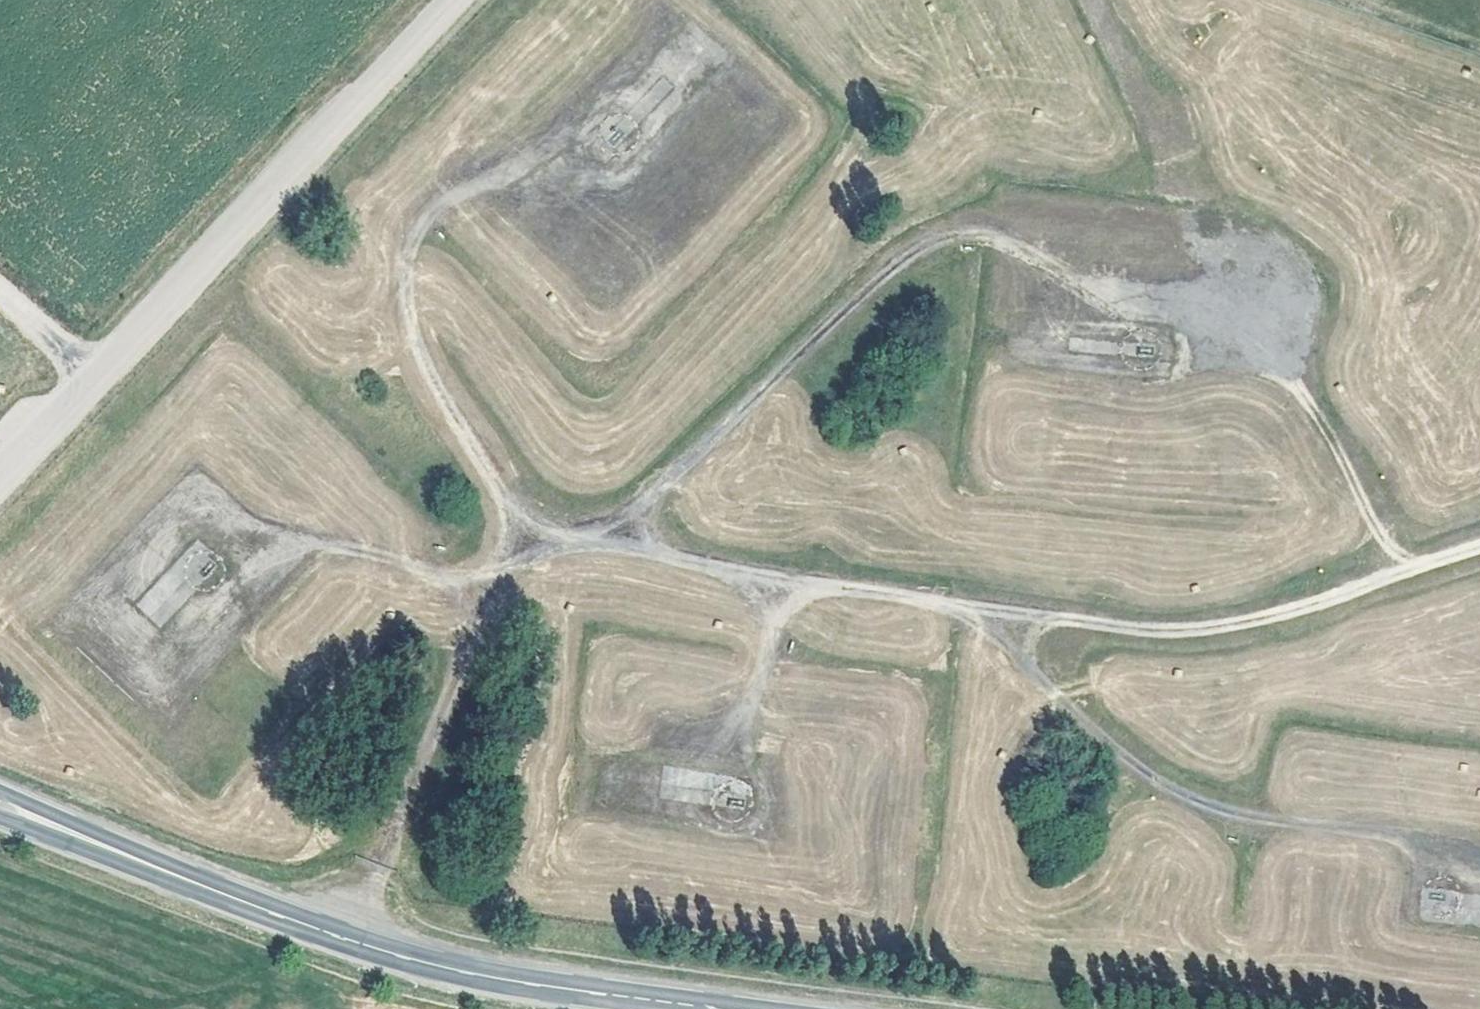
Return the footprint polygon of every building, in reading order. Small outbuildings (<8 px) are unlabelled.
[(1416,231),(1406,254),(1441,269),(1451,246),(1416,231)]
